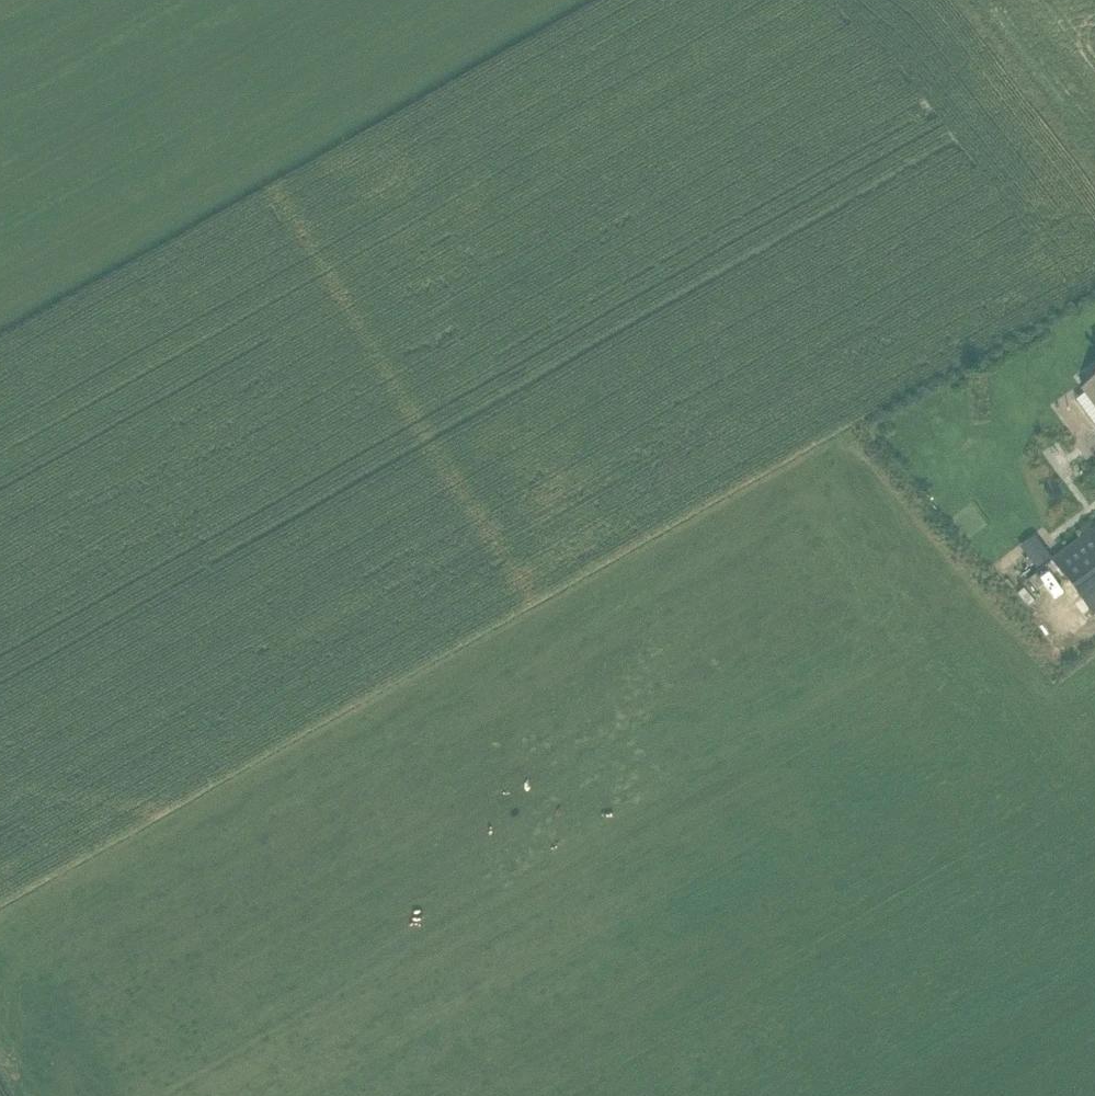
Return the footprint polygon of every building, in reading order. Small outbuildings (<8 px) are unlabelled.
[(1094,411),(1094,380),(1080,391),(1094,411)] [(1093,617),(1094,615),(1094,528),(1050,561),(1093,617)] [(1050,557),(1041,545),(1025,556),(1035,569),(1050,557)]
